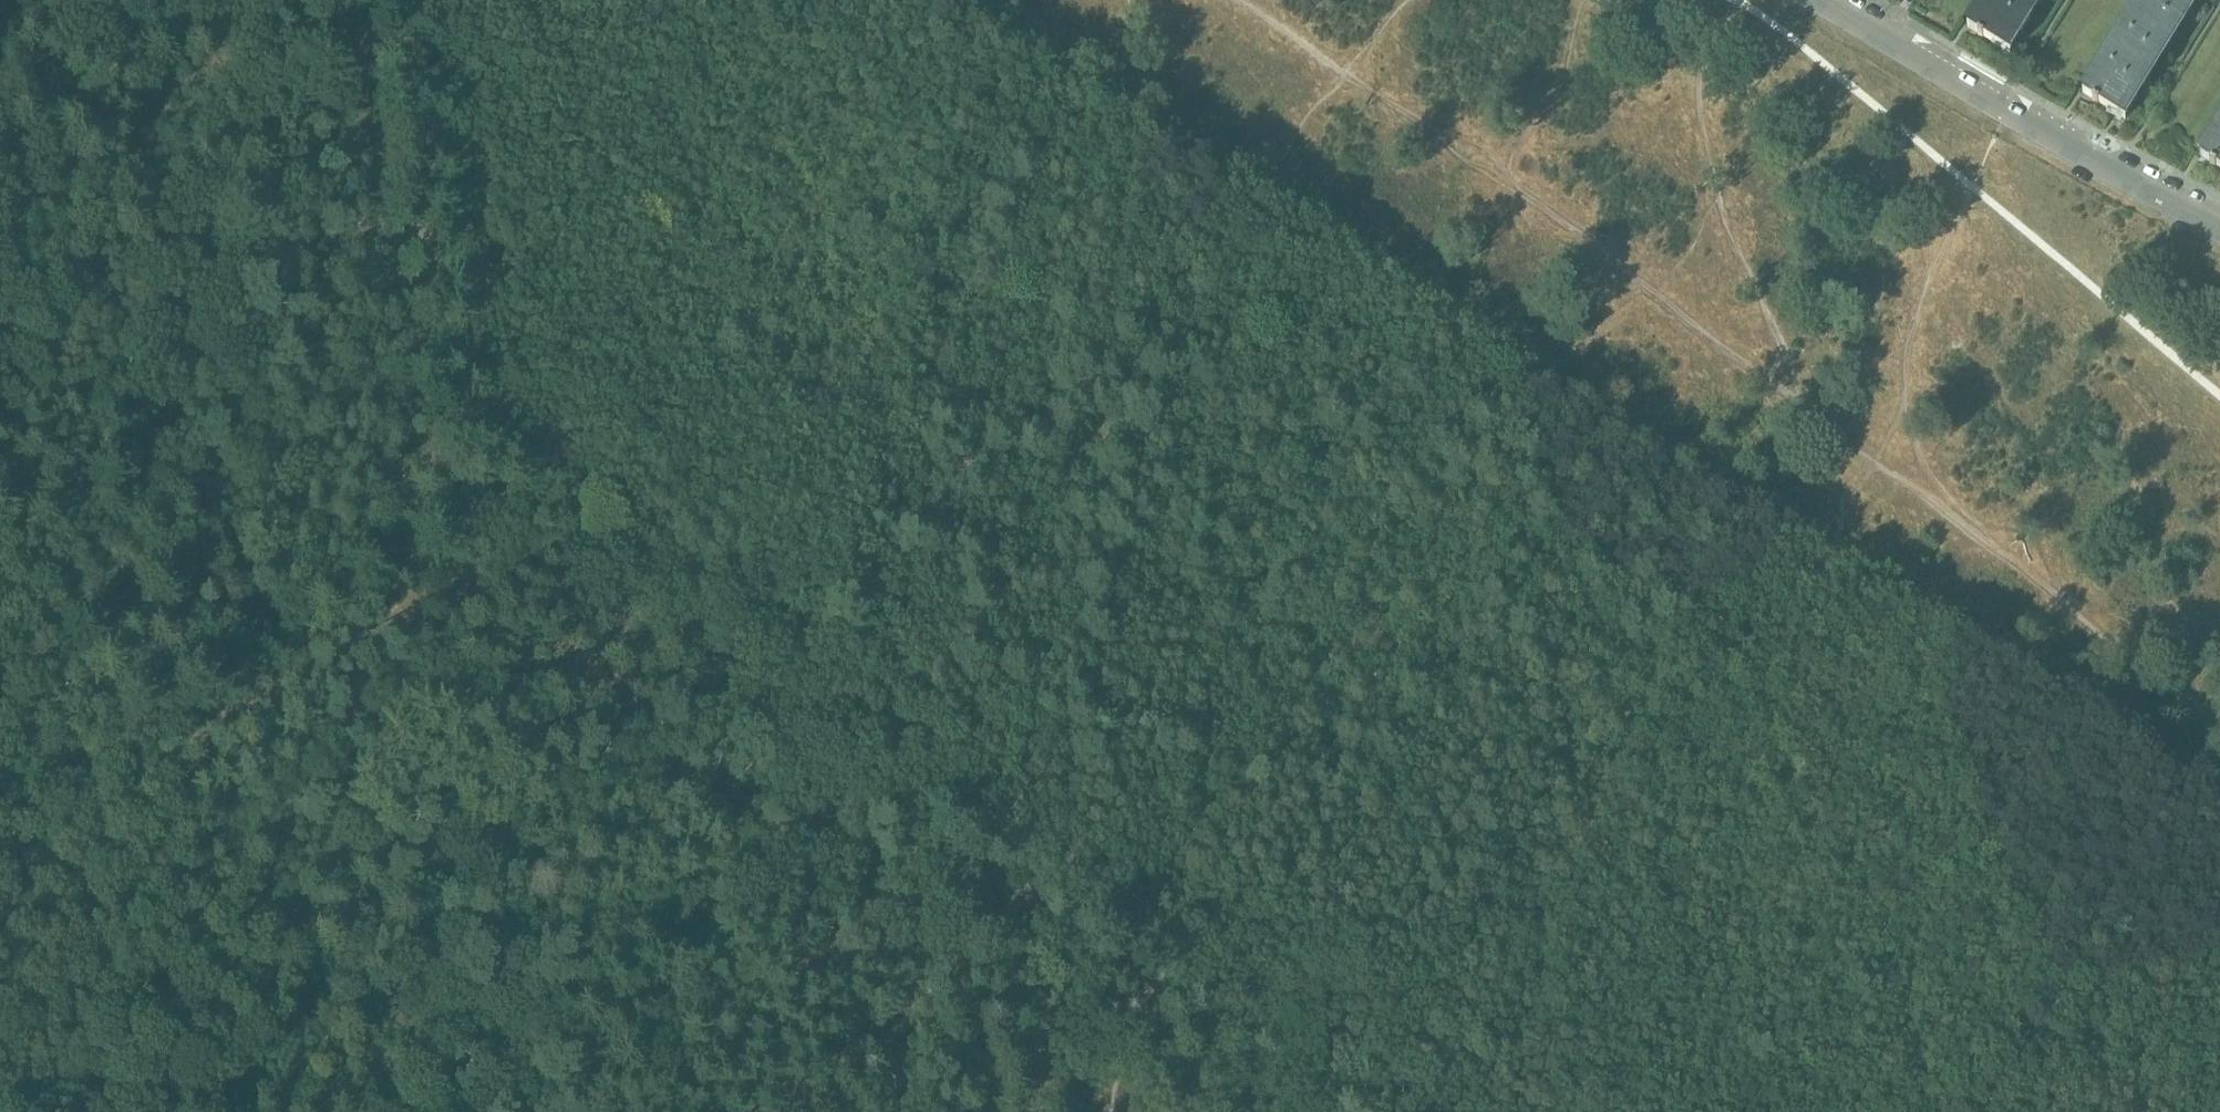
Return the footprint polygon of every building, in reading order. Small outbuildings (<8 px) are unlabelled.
[(1967,26),(1977,32),(1976,33),(1982,37),(1983,36),(1996,44),(2008,52),(2040,0),(1984,0),(1967,26)] [(2083,93),(2092,98),(2091,100),(2098,104),(2098,102),(2111,110),(2117,114),(2123,118),(2196,0),(2140,0),(2083,93)] [(2200,155),(2209,161),(2209,162),(2215,166),(2216,164),(2219,167),(2219,123),(2200,155)]
